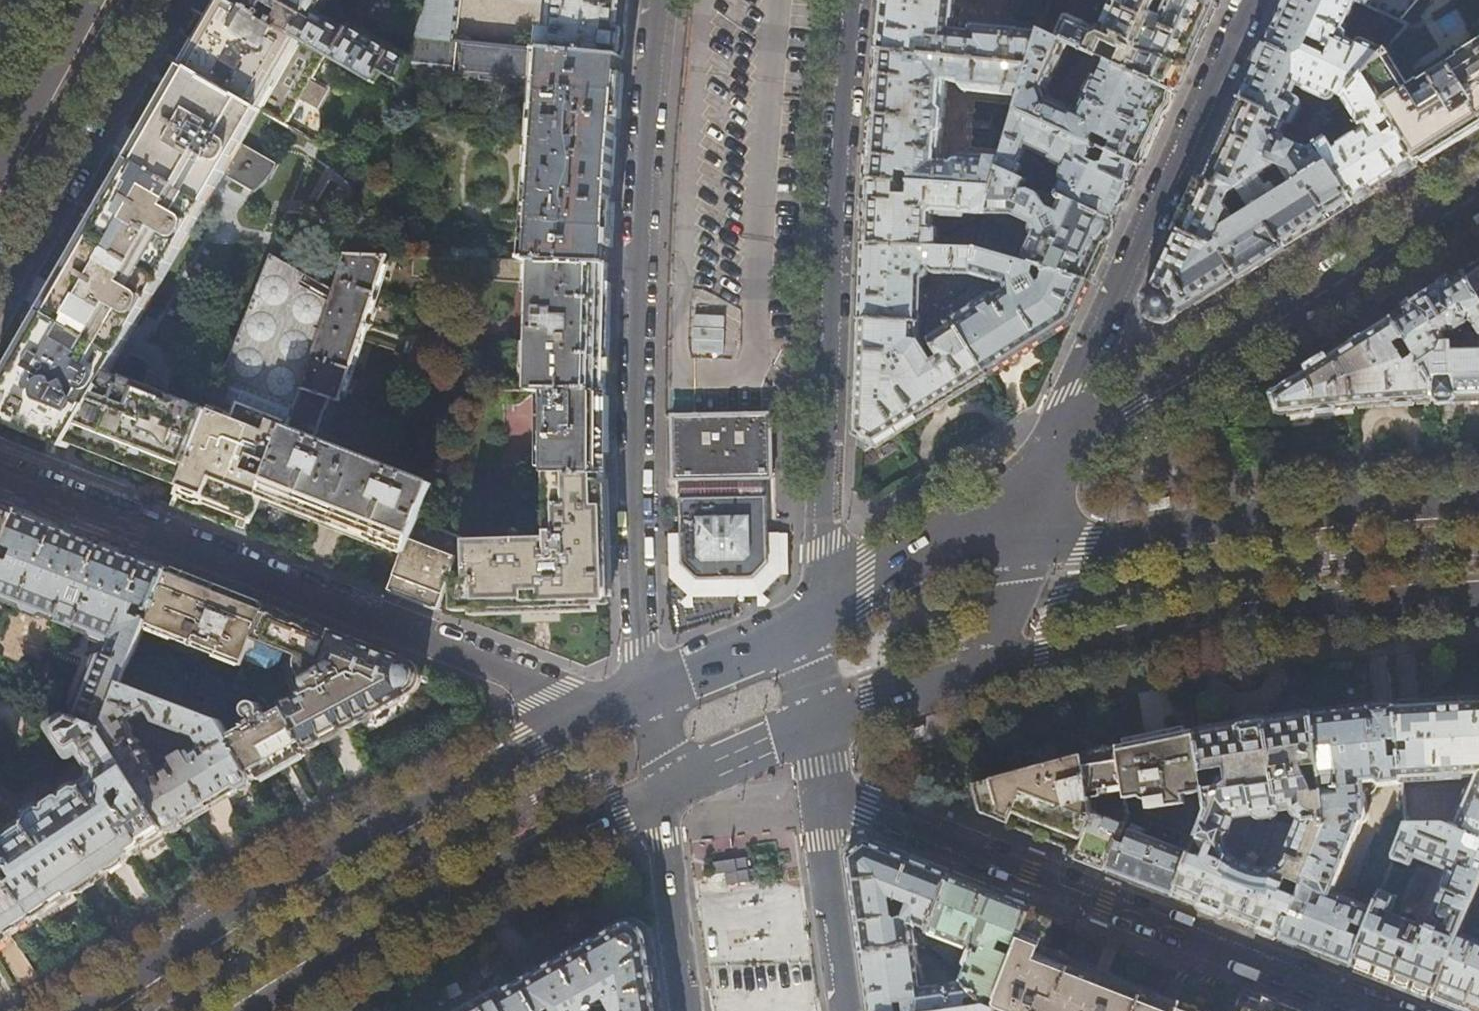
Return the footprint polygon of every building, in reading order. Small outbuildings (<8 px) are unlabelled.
[(324,54),(231,0),(224,0),(209,27),(186,67),(194,71),(261,110),(285,124),(324,54)] [(324,54),(397,95),(406,67),(410,55),(355,23),(352,27),(349,26),(347,26),(344,27),(343,29),(319,15),(328,0),(231,0),(324,54)] [(415,38),(454,41),(458,0),(428,0),(415,38)] [(546,27),(543,27),(540,30),(538,50),(622,58),(627,16),(628,0),(549,0),(546,27)] [(878,51),(1031,68),(1041,35),(1018,32),(1018,31),(972,26),(969,28),(969,33),(952,31),(956,0),(883,0),(878,51)] [(1120,53),(1123,51),(1126,53),(1119,68),(1176,93),(1192,58),(1217,4),(1216,3),(1209,0),(1171,0),(1168,10),(1158,6),(1161,0),(1116,0),(1103,30),(1095,32),(1088,28),(1089,25),(1072,18),(1068,18),(1058,39),(1070,45),(1103,60),(1105,54),(1102,52),(1106,43),(1114,47),(1113,49),(1120,53)] [(1347,32),(1344,30),(1357,2),(1354,0),(1284,0),(1252,70),(1239,98),(1268,113),(1269,114),(1269,115),(1269,116),(1270,116),(1271,117),(1286,124),(1290,126),(1300,108),(1299,108),(1301,103),(1301,101),(1299,98),(1294,95),(1298,86),(1305,89),(1305,90),(1323,99),(1324,98),(1328,100),(1332,100),(1335,98),(1337,96),(1343,98),(1344,97),(1363,76),(1382,54),(1385,51),(1364,41),(1360,41),(1356,43),(1349,40),(1349,38),(1348,35),(1347,32)] [(1357,2),(1399,21),(1417,0),(1354,0),(1357,2)] [(1042,32),(1041,35),(1031,68),(1022,100),(1019,109),(1089,142),(1094,132),(1112,141),(1108,152),(1142,167),(1157,134),(1176,93),(1119,68),(1106,61),(1099,76),(1093,73),(1076,108),(1051,96),(1048,87),(1070,45),(1058,39),(1042,32)] [(538,50),(454,41),(415,38),(410,55),(406,67),(541,80),(527,261),(607,264),(609,229),(614,139),(615,125),(622,58),(538,50)] [(1382,54),(1363,76),(1418,163),(1446,145),(1478,125),(1478,44),(1405,91),(1382,54)] [(1022,100),(1031,68),(878,51),(872,117),(867,180),(996,188),(1002,169),(1005,158),(959,155),(953,161),(940,159),(948,82),(958,84),(965,93),(1022,100)] [(261,110),(194,71),(164,123),(54,313),(13,383),(0,405),(0,421),(26,431),(67,448),(71,440),(99,450),(145,468),(181,482),(210,411),(110,372),(224,175),(255,192),(267,177),(272,170),(276,162),(242,143),(261,110)] [(1418,163),(1363,76),(1344,97),(1363,128),(1358,137),(1354,136),(1343,142),(1342,147),(1336,151),(1328,138),(1317,144),(1318,145),(1354,203),(1390,181),(1418,163)] [(1239,98),(1228,123),(1189,206),(1165,260),(1143,307),(1162,324),(1246,271),(1354,203),(1318,145),(1311,150),(1289,140),(1286,140),(1282,134),(1286,124),(1271,117),(1270,116),(1269,116),(1269,115),(1269,114),(1268,113),(1239,98)] [(1019,109),(1018,111),(1010,138),(1005,158),(1002,169),(1019,177),(1023,168),(1019,165),(1026,151),(1050,161),(1049,165),(1062,170),(1061,173),(1061,177),(1063,182),(1058,195),(1065,198),(1116,222),(1126,201),(1142,167),(1108,152),(1103,161),(1098,163),(1090,160),(1096,146),(1089,142),(1019,109)] [(1010,138),(1018,111),(997,110),(995,137),(1010,138)] [(1312,136),(1315,140),(1326,132),(1321,124),(1311,135),(1312,136)] [(1029,181),(1019,177),(1002,169),(996,188),(988,214),(987,217),(1012,218),(1031,226),(1030,230),(1030,233),(1033,238),(1026,253),(1028,257),(1026,263),(1089,281),(1103,251),(1116,222),(1065,198),(1063,202),(1065,203),(1060,213),(1052,210),(1042,196),(1033,192),(1026,194),(1025,189),(1029,181)] [(988,214),(996,188),(867,180),(865,217),(864,245),(939,247),(939,229),(934,228),(935,215),(966,217),(966,213),(988,214)] [(981,237),(978,249),(996,254),(999,247),(996,241),(981,237)] [(977,249),(939,247),(864,245),(862,283),(861,320),(922,323),(923,281),(927,278),(929,274),(929,273),(931,272),(932,273),(971,275),(977,249)] [(451,246),(450,259),(488,260),(489,248),(451,246)] [(978,249),(977,249),(971,275),(1004,285),(1006,291),(994,298),(992,296),(973,308),(974,311),(955,323),(988,375),(1001,366),(1071,322),(1075,312),(1089,281),(1026,263),(996,254),(978,249)] [(345,255),(333,291),(305,378),(306,378),(276,455),(273,464),(260,496),(325,522),(404,554),(417,521),(431,484),(313,437),(329,399),(340,402),(386,256),(345,255)] [(272,256),(210,411),(181,482),(172,505),(207,519),(245,534),(260,496),(273,464),(257,457),(260,449),(276,455),(306,378),(305,378),(333,291),(272,256)] [(527,261),(488,260),(450,259),(412,257),(411,276),(532,282),(530,391),(545,391),(604,392),(606,336),(608,266),(607,266),(607,264),(527,261)] [(1467,277),(1478,297),(1478,269),(1467,277)] [(1392,318),(1405,339),(1414,356),(1432,385),(1433,400),(1471,398),(1478,398),(1478,349),(1450,350),(1449,341),(1445,342),(1440,334),(1446,330),(1451,332),(1464,324),(1464,319),(1467,319),(1478,338),(1478,297),(1467,277),(1464,272),(1439,288),(1392,318)] [(936,300),(941,307),(943,305),(952,297),(947,291),(936,300)] [(1395,345),(1405,339),(1392,318),(1329,357),(1277,390),(1276,393),(1282,409),(1284,411),(1287,412),(1350,407),(1433,400),(1432,385),(1414,356),(1405,361),(1395,345)] [(922,342),(922,323),(861,320),(858,401),(856,446),(866,452),(927,413),(988,375),(955,323),(943,331),(938,323),(927,330),(932,338),(929,339),(941,359),(935,362),(922,342)] [(543,474),(544,474),(601,475),(605,475),(605,435),(605,392),(604,392),(545,391),(543,474)] [(672,457),(672,479),(676,479),(680,479),(680,488),(681,498),(681,535),(681,564),(697,579),(722,578),(752,578),(767,562),(767,535),(766,497),(766,488),(766,479),(769,479),(773,479),(772,414),(764,414),(747,414),(736,414),(704,414),(683,415),(672,415),(672,457)] [(601,475),(544,474),(547,538),(465,541),(467,577),(453,578),(454,613),(502,611),(502,608),(605,604),(604,543),(602,506),(601,475)] [(19,510),(0,503),(0,556),(19,510)] [(19,510),(0,556),(0,602),(112,642),(108,655),(105,653),(96,656),(73,717),(105,729),(122,686),(144,630),(168,568),(91,538),(19,510)] [(465,541),(417,521),(404,554),(390,590),(415,600),(438,609),(465,541)] [(681,564),(681,535),(671,535),(672,575),(688,590),(762,590),(777,575),(777,534),(767,535),(767,562),(752,578),(722,578),(697,579),(681,564)] [(199,581),(168,568),(144,630),(243,668),(244,664),(266,607),(199,581)] [(373,713),(408,694),(407,691),(415,686),(417,684),(419,680),(419,674),(418,672),(415,668),(407,664),(407,662),(326,630),(266,607),(244,664),(263,672),(280,662),(274,651),(274,646),(293,654),(306,659),(302,670),(307,672),(305,680),(304,682),(305,684),(306,687),(309,692),(300,697),(284,706),(286,709),(308,748),(373,713)] [(305,680),(307,672),(302,670),(306,659),(293,654),(291,666),(290,672),(292,682),(300,697),(309,692),(306,687),(305,684),(304,682),(305,680)] [(231,740),(221,723),(122,686),(105,729),(103,734),(166,832),(212,805),(254,780),(253,778),(231,740)] [(1396,704),(1402,781),(1462,778),(1473,782),(1468,793),(1467,793),(1452,826),(1470,834),(1478,838),(1478,700),(1469,701),(1416,704),(1416,702),(1396,704)] [(1350,710),(1313,714),(1319,767),(1322,792),(1326,825),(1302,886),(1296,899),(1281,940),(1308,950),(1351,967),(1374,907),(1334,892),(1362,822),(1364,822),(1365,821),(1367,818),(1364,795),(1367,794),(1372,792),(1376,787),(1403,783),(1402,781),(1396,704),(1350,710)] [(247,730),(231,740),(253,778),(281,763),(308,748),(286,709),(269,719),(267,715),(265,716),(261,709),(259,706),(255,705),(252,705),(250,706),(247,710),(246,714),(247,717),(251,725),(246,728),(247,730)] [(105,729),(73,717),(65,714),(48,722),(46,725),(46,727),(47,730),(64,755),(66,757),(69,758),(72,758),(78,754),(89,771),(88,777),(79,782),(74,782),(68,784),(63,788),(62,790),(61,794),(47,803),(44,803),(40,802),(37,803),(32,805),(30,807),(27,811),(26,818),(8,829),(0,817),(0,863),(4,870),(6,872),(8,869),(7,868),(11,866),(18,877),(12,881),(36,918),(103,873),(166,832),(103,734),(105,729)] [(1205,789),(1206,792),(1208,811),(1197,840),(1174,897),(1232,920),(1281,940),(1296,899),(1281,893),(1287,880),(1302,886),(1326,825),(1322,792),(1315,792),(1305,768),(1319,767),(1313,714),(1267,721),(1267,720),(1249,723),(1237,725),(1236,726),(1196,733),(1202,771),(1226,768),(1228,782),(1227,780),(1225,779),(1222,780),(1221,783),(1222,785),(1224,786),(1205,789)] [(1155,740),(1117,748),(1125,795),(1125,799),(1140,796),(1142,799),(1144,802),(1147,802),(1149,802),(1150,811),(1185,805),(1184,796),(1206,792),(1205,789),(1202,771),(1196,733),(1196,731),(1155,740)] [(1099,752),(1083,755),(1091,800),(1102,797),(1104,795),(1116,792),(1117,795),(1119,797),(1125,795),(1117,748),(1099,752)] [(1092,810),(1091,800),(1083,755),(1035,768),(975,785),(983,814),(1033,834),(1079,852),(1093,817),(1092,810)] [(1125,824),(1092,810),(1093,817),(1079,852),(1076,859),(1091,865),(1106,871),(1122,830),(1125,824)] [(1470,834),(1452,826),(1446,823),(1407,824),(1394,858),(1411,865),(1415,857),(1448,870),(1431,914),(1440,924),(1436,933),(1426,930),(1427,927),(1391,912),(1397,896),(1381,890),(1374,907),(1351,967),(1388,981),(1434,999),(1460,933),(1464,925),(1478,888),(1478,886),(1478,850),(1473,848),(1467,841),(1470,834)] [(1130,834),(1122,830),(1106,871),(1136,883),(1174,897),(1197,840),(1182,834),(1177,848),(1133,830),(1130,834)] [(930,930),(952,874),(918,861),(867,841),(848,857),(849,867),(855,905),(862,953),(915,946),(917,945),(915,928),(917,924),(930,930)] [(715,861),(719,886),(752,881),(747,856),(715,861)] [(994,891),(952,874),(930,930),(928,934),(939,938),(933,953),(951,971),(960,947),(965,949),(966,946),(971,948),(970,950),(968,950),(963,965),(966,967),(961,980),(962,982),(986,1006),(994,1009),(995,1007),(1031,914),(1034,907),(994,891)] [(5,939),(36,918),(12,881),(10,878),(7,880),(10,883),(4,888),(0,883),(0,942),(5,939)] [(1478,888),(1464,925),(1465,925),(1471,925),(1476,924),(1478,923),(1478,922),(1478,888)] [(995,1007),(1006,1010),(1179,1010),(1182,1003),(1118,979),(1041,949),(1052,922),(1031,914),(995,1007)] [(659,995),(651,935),(649,932),(646,927),(640,924),(636,922),(630,922),(625,923),(565,956),(526,978),(525,977),(522,979),(523,980),(540,1010),(598,1010),(595,1007),(610,999),(616,1010),(661,1010),(659,995)] [(1460,933),(1434,999),(1450,1006),(1464,1010),(1478,1010),(1478,940),(1460,933)] [(862,953),(866,981),(870,1010),(951,1010),(986,1006),(962,982),(921,988),(915,946),(862,953)] [(523,980),(505,989),(503,986),(457,1010),(540,1010),(523,980)] [(1264,997),(1262,996),(1260,1001),(1251,997),(1242,994),(1237,1008),(1231,1007),(1230,1010),(1300,1010),(1264,997)]
